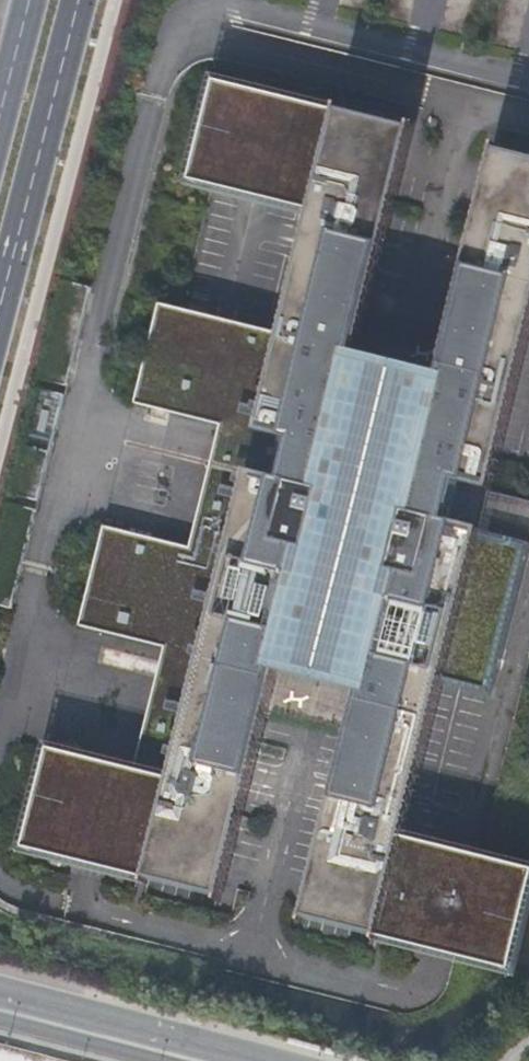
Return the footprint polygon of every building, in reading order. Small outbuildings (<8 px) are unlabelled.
[(512,977),(528,902),(528,878),(479,865),(463,861),(403,845),(411,817),(446,676),(482,685),(516,551),(481,542),(483,532),(451,525),(457,496),(460,485),(494,492),(528,351),(528,161),(495,153),(465,281),(440,385),(355,364),(382,260),(414,136),(216,85),(189,186),(211,191),(312,215),(306,240),(282,335),(182,310),(159,304),(136,402),(221,424),(191,548),(102,526),(80,625),(167,648),(135,773),(48,752),(21,856),(26,857),(219,905),(273,686),(357,709),(335,798),(303,927),(439,960),(454,963),(512,977)]
